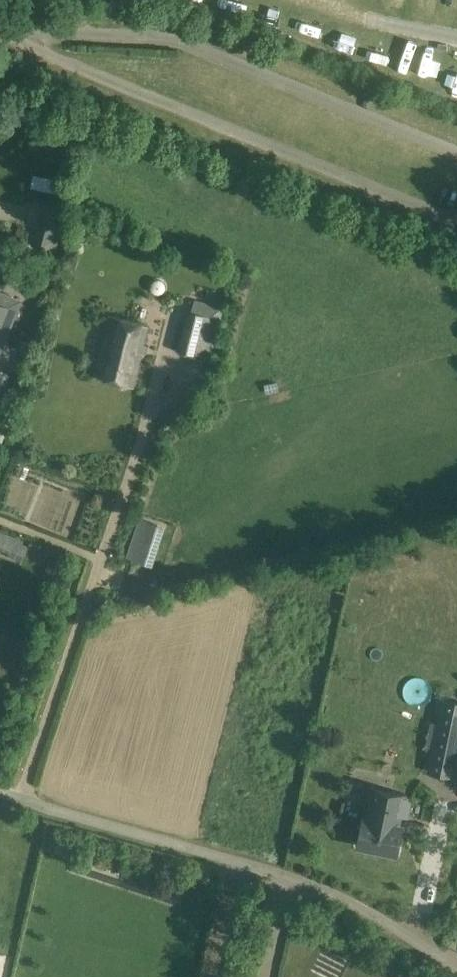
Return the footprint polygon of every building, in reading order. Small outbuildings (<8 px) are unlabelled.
[(40,213),(31,246),(55,252),(64,220),(40,213)] [(23,237),(16,234),(9,230),(5,238),(20,245),(23,237)] [(3,287),(13,263),(15,257),(0,250),(0,285),(3,287)] [(69,258),(66,267),(75,270),(78,261),(69,258)] [(19,302),(0,294),(0,349),(19,302)] [(217,307),(214,306),(194,301),(192,311),(189,311),(179,351),(204,357),(217,307)] [(94,378),(133,388),(148,326),(109,316),(94,378)] [(165,529),(138,520),(125,559),(153,568),(165,529)] [(0,533),(0,551),(8,554),(7,556),(21,562),(27,548),(21,546),(22,543),(0,533)] [(445,700),(430,772),(452,777),(456,751),(456,703),(445,700)] [(405,794),(371,787),(368,802),(371,802),(368,819),(363,818),(358,846),(397,854),(402,826),(399,825),(405,794)]
